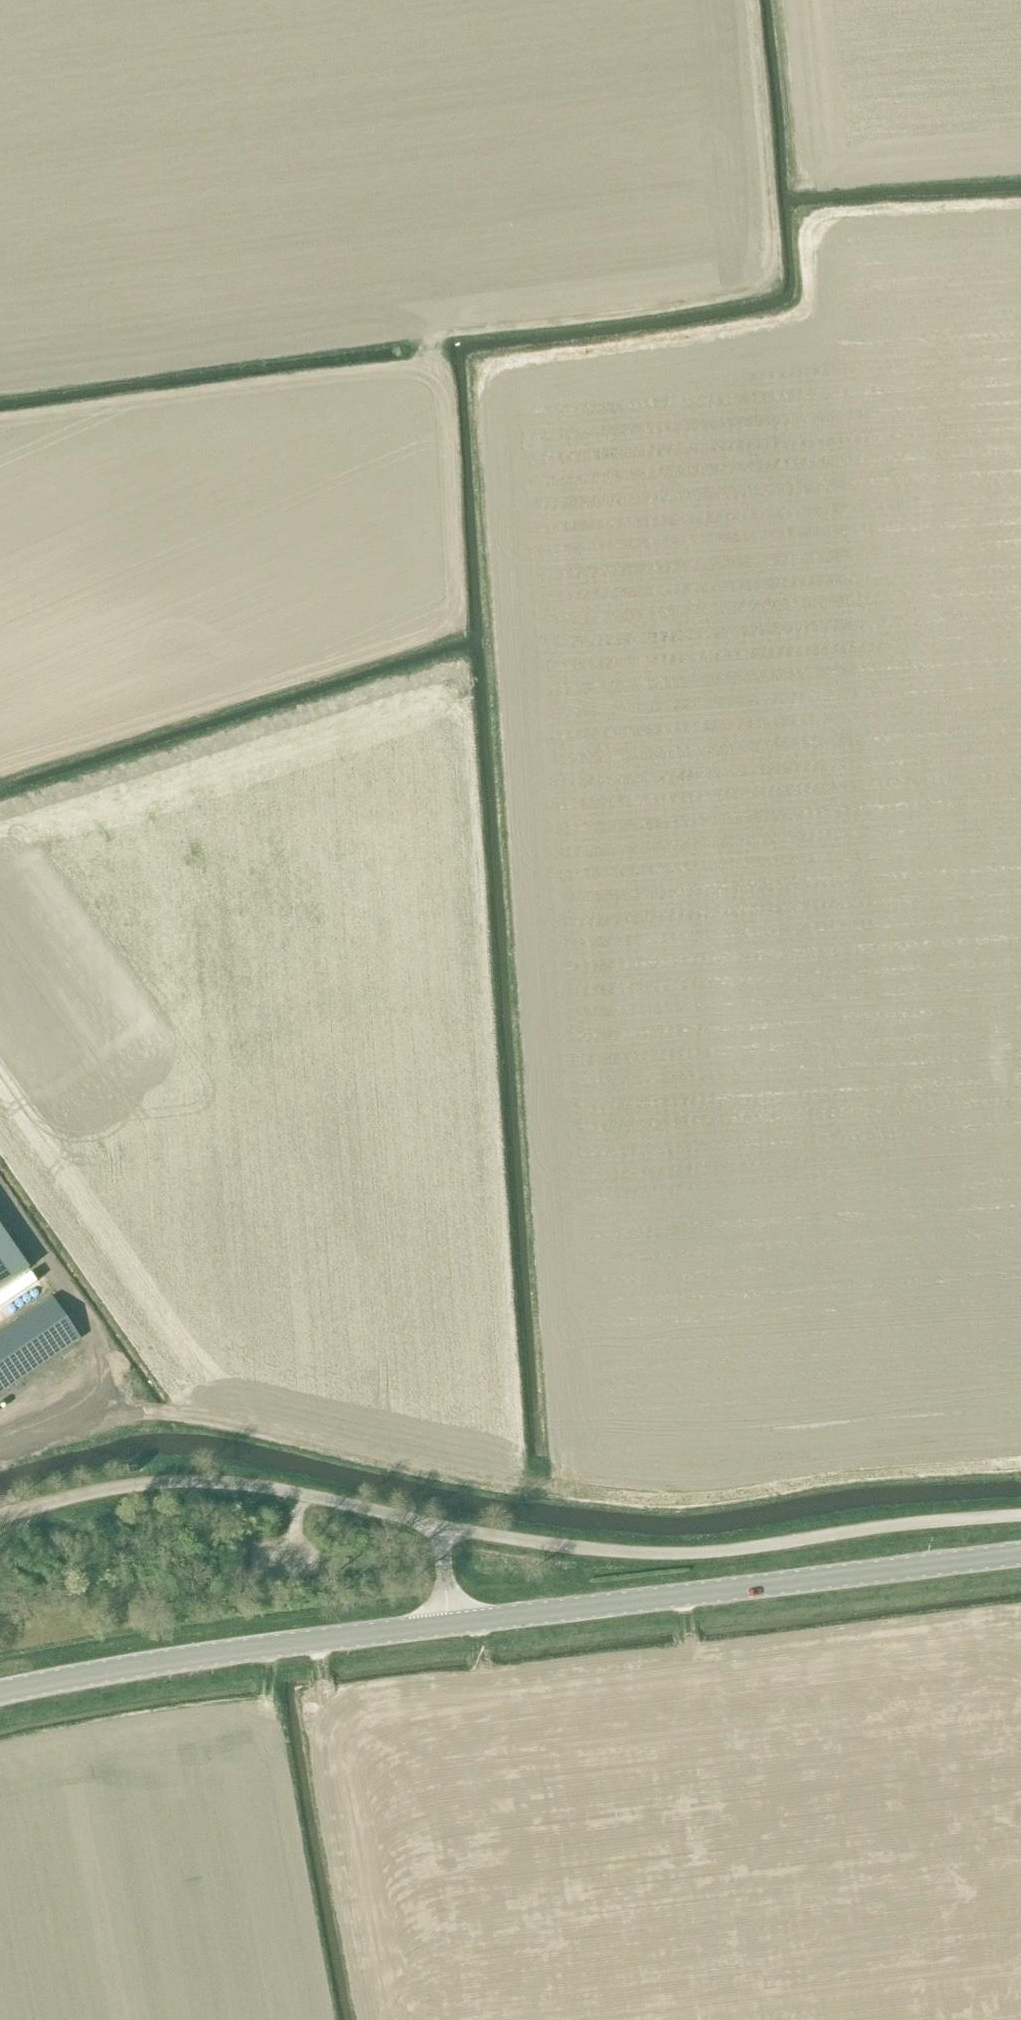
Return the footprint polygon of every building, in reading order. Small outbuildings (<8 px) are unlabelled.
[(29,1270),(28,1269),(26,1270),(13,1251),(15,1250),(15,1249),(12,1250),(0,1233),(2,1231),(0,1227),(0,1290),(29,1270)] [(80,1340),(52,1299),(0,1335),(0,1394),(80,1340)] [(127,1465),(129,1474),(138,1472),(136,1464),(127,1465)]
